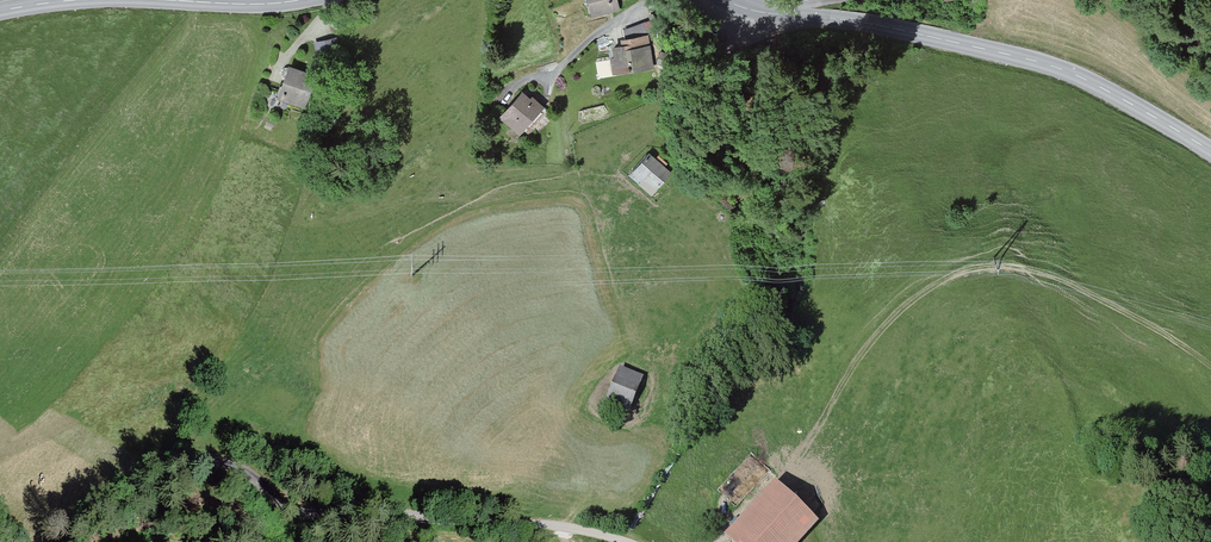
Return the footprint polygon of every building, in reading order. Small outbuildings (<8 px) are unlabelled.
[(615,9),(613,0),(584,0),(589,20),(608,15),(607,11),(615,9)] [(644,23),(624,30),(625,39),(646,37),(649,36),(644,23)] [(612,69),(612,71),(648,66),(645,46),(647,46),(646,37),(625,39),(626,44),(612,45),(613,48),(615,48),(617,57),(611,58),(611,61),(614,60),(615,69),(612,69)] [(316,44),(319,59),(338,55),(335,40),(316,44)] [(660,54),(658,62),(664,64),(666,55),(660,54)] [(285,80),(280,98),(304,105),(311,79),(285,70),(282,70),(279,72),(279,75),(280,78),(285,80)] [(513,101),(500,115),(512,126),(514,123),(519,128),(541,105),(534,99),(530,102),(524,96),(516,104),(513,101)] [(646,174),(659,185),(669,174),(647,153),(629,173),(639,182),(646,174)] [(618,373),(603,409),(615,415),(619,407),(630,411),(642,383),(618,373)] [(811,517),(781,489),(732,541),(733,541),(788,541),(811,517)]
